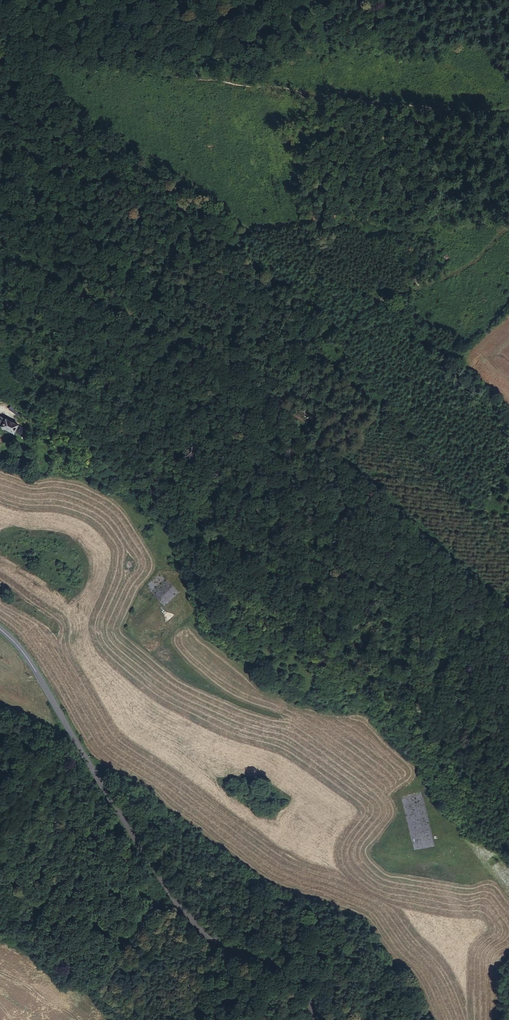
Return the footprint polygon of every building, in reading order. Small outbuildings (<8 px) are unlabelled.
[(11,405),(9,410),(19,414),(21,409),(11,405)] [(21,435),(24,430),(17,427),(18,425),(7,418),(6,419),(1,417),(0,419),(0,424),(3,425),(2,426),(14,433),(15,431),(21,435)]
